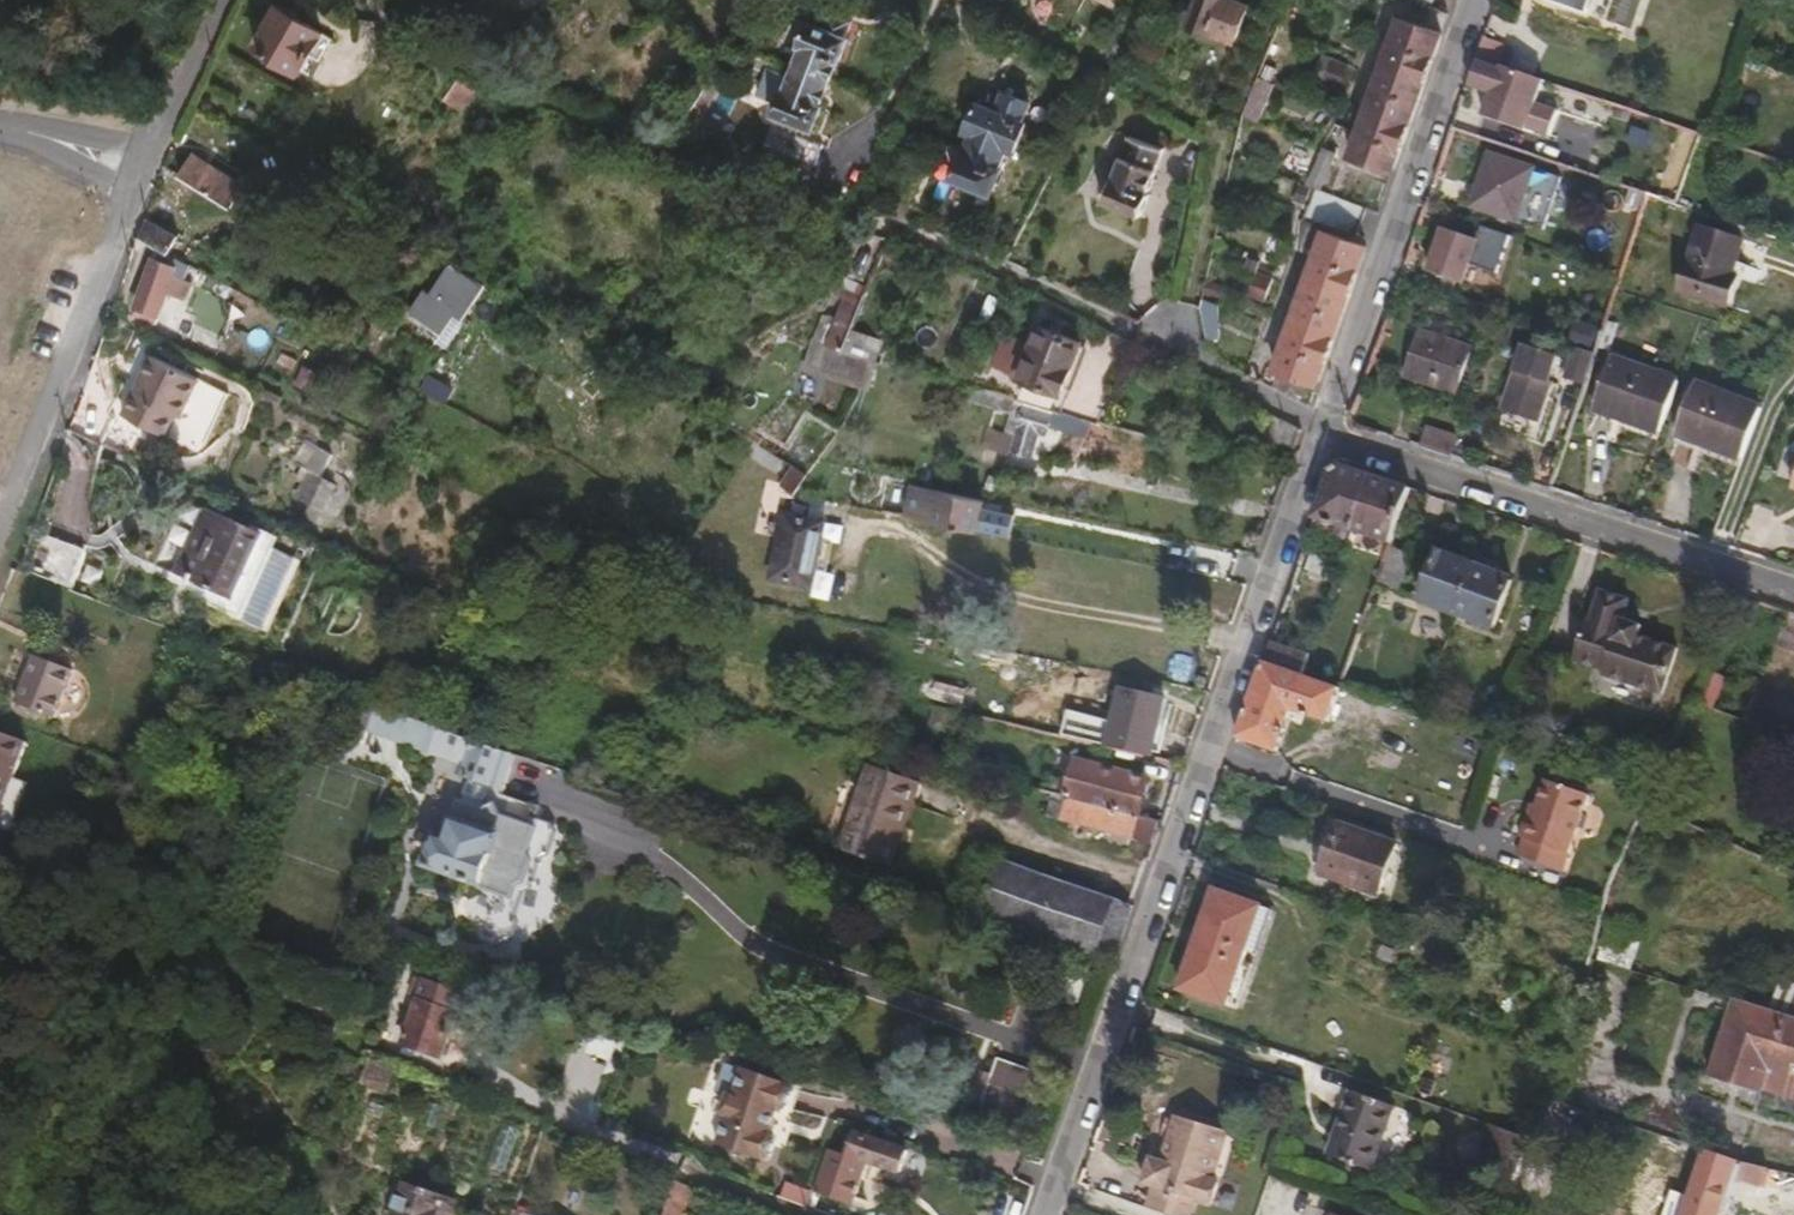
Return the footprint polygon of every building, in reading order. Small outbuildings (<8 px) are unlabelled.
[(408,0),(373,0),(378,6),(399,20),(412,3),(408,0)] [(1252,7),(1231,0),(1203,0),(1193,26),(1214,35),(1218,33),(1239,42),(1252,7)] [(1548,0),(1593,12),(1598,0),(1548,0)] [(301,15),(281,3),(277,11),(299,21),(301,15)] [(312,56),(322,33),(299,21),(277,11),(256,48),(303,73),(312,56)] [(845,58),(852,39),(849,37),(856,22),(834,12),(827,29),(811,22),(802,43),(804,46),(796,66),(833,80),(842,59),(845,58)] [(1419,97),(1421,91),(1442,34),(1399,17),(1366,112),(1349,159),(1392,174),(1419,97)] [(322,60),(333,39),(322,33),(312,56),(322,60)] [(1555,79),(1484,56),(1474,85),(1498,93),(1491,115),(1556,135),(1565,110),(1547,104),(1555,79)] [(1339,87),(1346,67),(1328,60),(1320,81),(1339,87)] [(785,88),(796,66),(783,61),(775,84),(785,88)] [(824,102),(833,80),(796,66),(785,88),(777,108),(818,124),(826,105),(824,102)] [(459,114),(473,85),(459,78),(445,107),(459,114)] [(1261,124),(1275,84),(1259,78),(1245,117),(1261,124)] [(1023,151),(1034,124),(1027,122),(1032,106),(1008,95),(1003,112),(980,104),(970,132),(977,134),(1017,149),(1023,151)] [(1628,133),(1615,164),(1633,172),(1646,141),(1628,133)] [(1000,193),(1017,149),(977,134),(969,154),(965,153),(956,176),(1000,193)] [(1149,195),(1158,172),(1157,170),(1165,152),(1131,138),(1123,158),(1122,158),(1113,180),(1110,179),(1101,201),(1111,205),(1144,219),(1153,197),(1149,195)] [(1321,185),(1335,149),(1318,142),(1305,180),(1321,185)] [(1515,220),(1534,166),(1489,150),(1470,204),(1515,220)] [(238,202),(250,180),(197,156),(186,176),(238,202)] [(1368,207),(1315,186),(1305,212),(1357,233),(1368,207)] [(1644,207),(1648,193),(1631,188),(1626,200),(1644,207)] [(174,252),(181,234),(152,221),(143,238),(162,247),(174,252)] [(1732,273),(1743,240),(1701,227),(1680,292),(1729,307),(1739,275),(1732,273)] [(1466,282),(1481,239),(1450,228),(1434,270),(1466,282)] [(1317,385),(1339,319),(1356,276),(1366,245),(1325,229),(1275,369),(1282,371),(1278,384),(1305,394),(1309,382),(1317,385)] [(179,284),(189,260),(174,252),(162,247),(131,320),(154,329),(166,301),(179,306),(188,288),(179,284)] [(202,281),(207,271),(199,266),(195,277),(202,281)] [(440,348),(482,291),(452,266),(431,293),(426,290),(409,313),(428,329),(423,336),(440,348)] [(843,350),(851,330),(856,319),(834,310),(828,328),(822,343),(843,350)] [(864,379),(868,358),(843,350),(822,343),(828,328),(818,326),(815,369),(864,379)] [(1065,391),(1083,342),(1043,326),(1025,376),(1065,391)] [(217,355),(223,339),(196,328),(190,343),(217,355)] [(877,360),(883,339),(851,330),(843,350),(868,358),(872,358),(877,360)] [(1455,393),(1471,349),(1421,330),(1405,375),(1455,393)] [(1539,423),(1553,384),(1548,382),(1557,358),(1525,347),(1517,370),(1519,373),(1506,410),(1539,423)] [(1585,388),(1595,355),(1578,349),(1566,382),(1585,388)] [(169,422),(193,385),(148,356),(110,413),(150,438),(164,419),(169,422)] [(1662,435),(1679,384),(1612,360),(1595,412),(1662,435)] [(1744,461),(1763,410),(1694,387),(1677,437),(1744,461)] [(1048,430),(1052,417),(1054,409),(1012,398),(1007,419),(1018,423),(1013,447),(1033,452),(1039,428),(1048,430)] [(1093,420),(1054,409),(1052,417),(1060,419),(1058,425),(1089,434),(1093,420)] [(1294,448),(1301,429),(1269,411),(1261,435),(1294,448)] [(1448,457),(1454,439),(1431,430),(1424,449),(1448,457)] [(302,470),(312,447),(291,438),(281,460),(290,466),(302,470)] [(778,467),(744,445),(738,457),(770,478),(778,467)] [(304,506),(316,477),(302,470),(290,466),(277,492),(304,506)] [(1356,528),(1375,477),(1360,472),(1341,466),(1333,469),(1317,515),(1356,528)] [(790,493),(799,480),(786,473),(772,491),(790,493)] [(1395,539),(1413,490),(1395,484),(1375,477),(1356,528),(1395,539)] [(1017,516),(985,507),(986,498),(914,483),(905,516),(934,521),(1012,537),(1017,516)] [(228,600),(258,532),(200,506),(171,574),(228,600)] [(814,587),(826,522),(785,514),(773,579),(814,587)] [(228,600),(171,574),(164,589),(240,620),(243,611),(266,560),(271,549),(274,539),(258,532),(228,600)] [(74,591),(88,552),(45,536),(30,574),(74,591)] [(286,569),(291,556),(271,549),(266,560),(286,569)] [(1457,613),(1476,562),(1440,549),(1422,599),(1457,613)] [(1493,625),(1512,576),(1491,568),(1496,556),(1482,549),(1476,562),(1457,613),(1493,625)] [(1398,589),(1411,558),(1391,550),(1379,583),(1398,589)] [(1666,700),(1681,655),(1641,641),(1645,631),(1625,625),(1632,605),(1603,596),(1593,626),(1590,625),(1577,666),(1607,676),(1606,680),(1666,700)] [(260,628),(263,619),(243,611),(240,620),(260,628)] [(1786,615),(1776,647),(1793,653),(1793,617),(1786,615)] [(1305,672),(1312,653),(1273,638),(1266,658),(1305,672)] [(62,719),(82,668),(42,653),(21,704),(62,719)] [(1327,723),(1341,685),(1305,672),(1266,658),(1249,705),(1238,739),(1279,752),(1293,711),(1327,723)] [(1714,712),(1726,680),(1708,673),(1694,705),(1714,712)] [(1152,756),(1167,701),(1122,689),(1108,746),(1152,756)] [(438,727),(413,718),(375,705),(366,725),(429,748),(438,727)] [(531,821),(535,807),(521,800),(533,762),(451,733),(449,740),(467,748),(460,773),(465,775),(444,837),(433,835),(426,859),(454,870),(455,875),(479,884),(475,895),(467,898),(471,906),(466,925),(474,938),(489,945),(504,938),(511,920),(506,908),(513,888),(521,882),(529,860),(539,855),(545,852),(552,836),(548,828),(531,821)] [(17,780),(30,746),(0,735),(0,825),(1,822),(17,780)] [(1146,802),(1154,779),(1079,760),(1068,797),(1142,816),(1146,802)] [(899,869),(927,784),(877,766),(847,851),(899,869)] [(1283,790),(1289,775),(1272,769),(1266,784),(1283,790)] [(1293,794),(1298,779),(1289,775),(1283,790),(1293,794)] [(18,828),(34,788),(17,780),(1,822),(18,828)] [(1559,874),(1588,798),(1544,781),(1531,816),(1527,817),(1518,842),(1522,844),(1517,858),(1559,874)] [(1142,816),(1068,797),(1056,794),(1048,821),(1154,848),(1164,822),(1142,816)] [(1377,896),(1395,844),(1340,823),(1324,868),(1358,879),(1355,888),(1377,896)] [(529,886),(539,855),(529,860),(521,882),(529,886)] [(1133,906),(1063,883),(999,861),(981,914),(1045,938),(1112,960),(1133,906)] [(1258,952),(1273,910),(1217,889),(1180,987),(1238,1009),(1254,964),(1247,962),(1252,950),(1258,952)] [(1774,1011),(1781,994),(1748,983),(1742,1001),(1774,1011)] [(1774,1011),(1742,1001),(1735,998),(1708,1079),(1761,1097),(1764,1087),(1793,1098),(1793,1018),(1774,1011)] [(439,1057),(452,1014),(415,1000),(401,1044),(439,1057)] [(612,1059),(616,1041),(588,1035),(584,1052),(612,1059)] [(382,1087),(389,1067),(370,1059),(363,1079),(382,1087)] [(766,1135),(776,1110),(780,1112),(786,1110),(791,1094),(789,1090),(784,1087),(785,1085),(743,1069),(732,1098),(727,1096),(720,1115),(726,1118),(715,1146),(757,1161),(758,1158),(763,1160),(769,1158),(774,1143),(771,1137),(766,1135)] [(1764,1087),(1761,1097),(1759,1106),(1793,1116),(1793,1098),(1764,1087)] [(1373,1172),(1397,1106),(1352,1091),(1330,1156),(1373,1172)] [(1223,1134),(1176,1116),(1173,1126),(1166,1143),(1158,1165),(1147,1161),(1137,1185),(1149,1191),(1141,1211),(1153,1214),(1185,1214),(1190,1200),(1206,1207),(1214,1186),(1205,1183),(1223,1134)] [(1166,1143),(1173,1126),(1164,1123),(1157,1139),(1166,1143)] [(898,1173),(907,1150),(855,1132),(846,1157),(830,1153),(814,1193),(857,1208),(862,1193),(857,1191),(867,1163),(898,1173)] [(409,1171),(419,1141),(402,1136),(392,1165),(409,1171)] [(499,1138),(492,1161),(506,1166),(514,1143),(499,1138)] [(1733,1178),(1739,1161),(1703,1151),(1683,1214),(1721,1214),(1733,1178)] [(1762,1185),(1767,1169),(1739,1161),(1733,1178),(1762,1185)] [(692,1187),(673,1181),(661,1214),(683,1214),(692,1187)] [(437,1201),(398,1190),(393,1204),(384,1202),(380,1212),(390,1214),(432,1214),(437,1201)]
